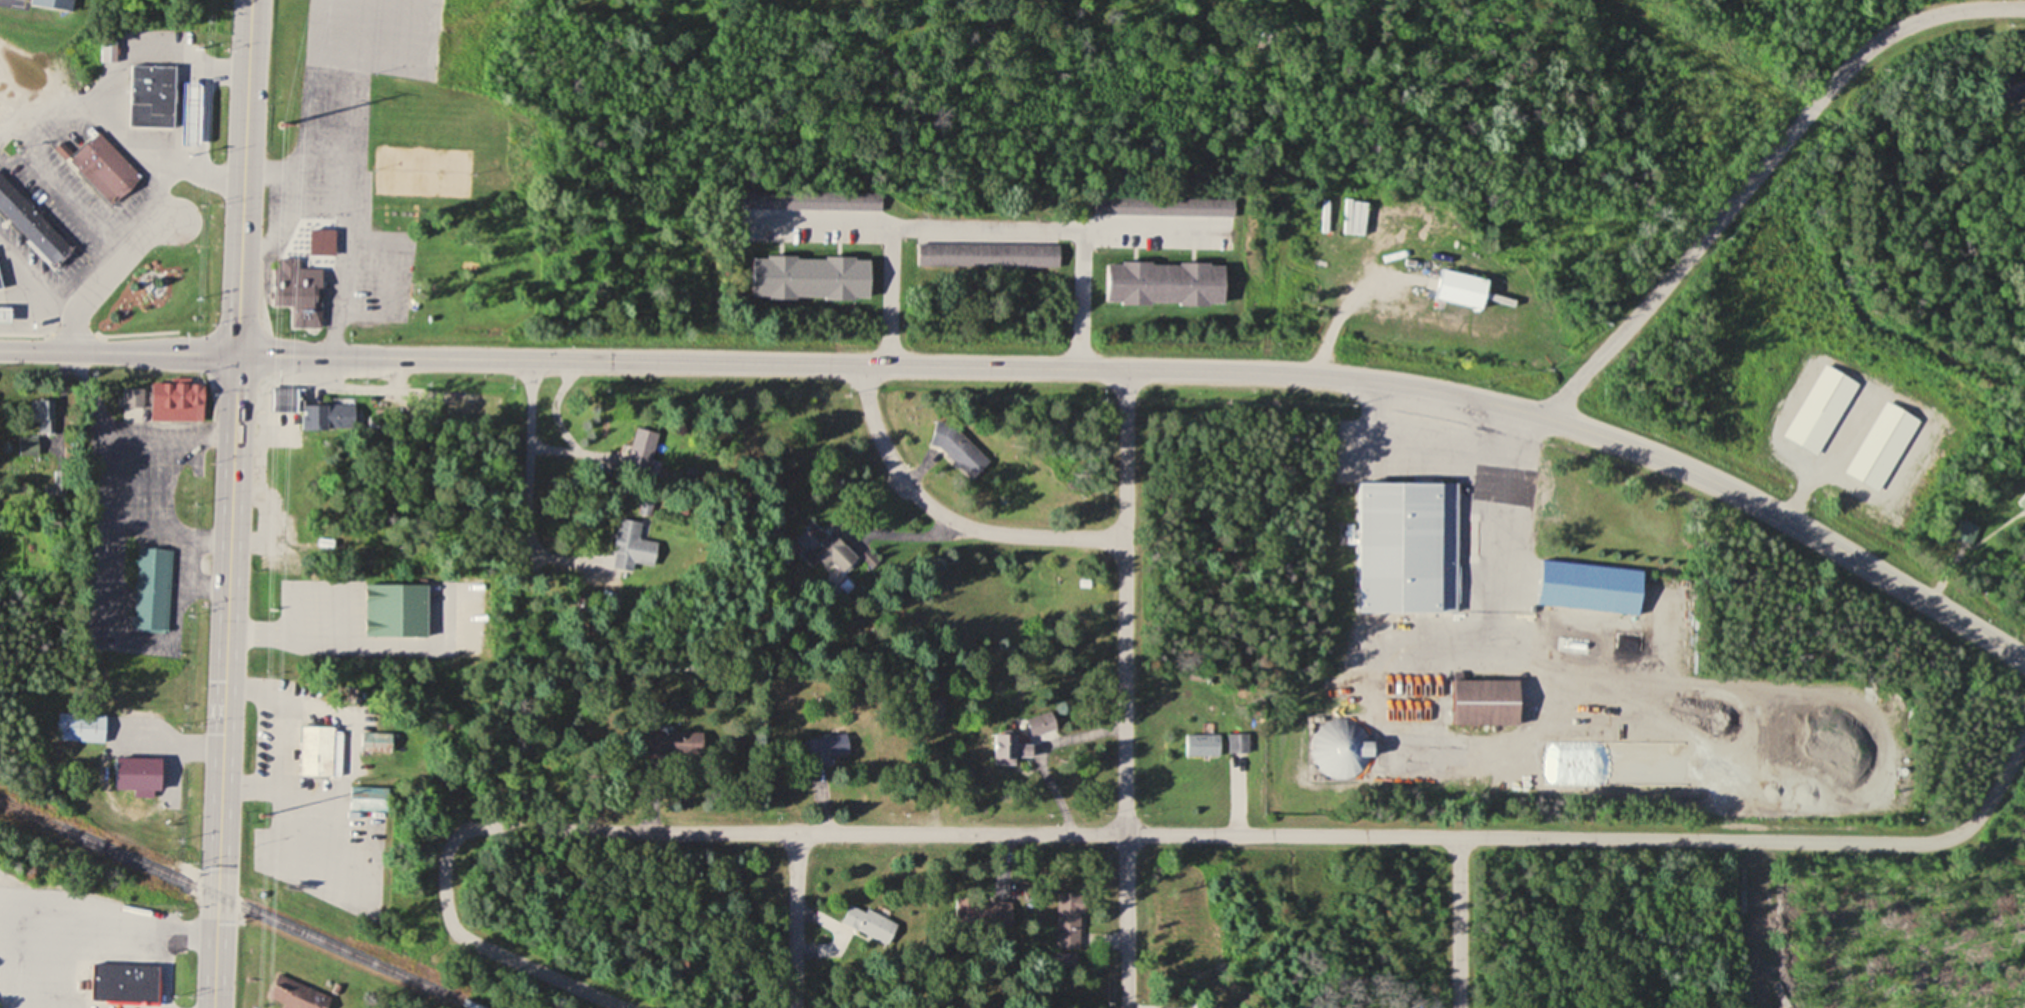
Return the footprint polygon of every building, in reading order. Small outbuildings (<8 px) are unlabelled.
[(74,10),(75,0),(31,0),(31,7),(74,10)] [(129,127),(174,128),(175,66),(130,66),(129,127)] [(141,177),(98,132),(68,160),(112,205),(141,177)] [(52,266),(70,249),(0,173),(0,210),(52,266)] [(1233,216),(1233,198),(1095,197),(1095,215),(1233,216)] [(322,235),(297,234),(296,262),(275,262),(274,305),(289,305),(288,328),(319,329),(322,235)] [(1058,244),(917,244),(917,267),(1058,267),(1058,244)] [(752,257),(752,300),(870,301),(870,258),(752,257)] [(1107,263),(1107,305),(1224,306),(1224,264),(1107,263)] [(1489,279),(1441,270),(1435,301),(1483,310),(1489,279)] [(9,323),(9,307),(0,307),(0,323),(9,323)] [(1804,403),(1839,422),(1859,384),(1824,365),(1804,403)] [(203,420),(203,381),(151,380),(150,420),(203,420)] [(143,407),(143,388),(124,388),(124,407),(143,407)] [(1880,494),(1920,421),(1885,402),(1845,475),(1880,494)] [(352,429),(352,403),(316,403),(316,429),(352,429)] [(657,432),(635,426),(625,469),(648,474),(657,432)] [(19,437),(19,458),(57,458),(57,437),(19,437)] [(1458,611),(1458,482),(1360,482),(1359,611),(1458,611)] [(795,537),(806,548),(800,554),(811,565),(818,559),(825,566),(831,560),(843,572),(856,559),(816,517),(795,537)] [(654,566),(658,541),(639,539),(642,522),(617,518),(611,568),(633,571),(634,563),(654,566)] [(137,546),(133,628),(167,630),(171,548),(137,546)] [(1538,605),(1639,613),(1643,569),(1542,560),(1538,605)] [(427,635),(427,583),(365,583),(364,635),(427,635)] [(1519,724),(1519,679),(1454,679),(1453,724),(1519,724)] [(58,740),(105,741),(105,714),(58,713),(58,740)] [(992,735),(998,763),(1034,756),(1032,745),(1059,739),(1053,713),(1015,721),(1016,730),(992,735)] [(1373,755),(1373,738),(1366,738),(1367,722),(1317,720),(1316,775),(1364,777),(1365,755),(1373,755)] [(341,776),(342,726),(300,725),(299,775),(341,776)] [(852,758),(848,732),(806,739),(810,764),(852,758)] [(1249,752),(1249,733),(1228,733),(1228,752),(1249,752)] [(1220,734),(1186,734),(1186,756),(1220,756),(1220,734)] [(153,797),(153,789),(161,789),(160,758),(116,759),(116,788),(135,788),(135,797),(153,797)] [(1083,949),(1083,893),(1057,893),(1057,948),(1083,949)] [(1012,903),(967,903),(967,923),(1012,924),(1012,903)] [(881,921),(849,906),(840,925),(872,941),(881,921)] [(1057,965),(1075,965),(1075,955),(1057,955),(1057,965)] [(158,964),(90,963),(90,1003),(158,1004),(158,964)] [(275,976),(267,1004),(280,1007),(316,1007),(318,1003),(311,1000),(315,988),(275,976)]
